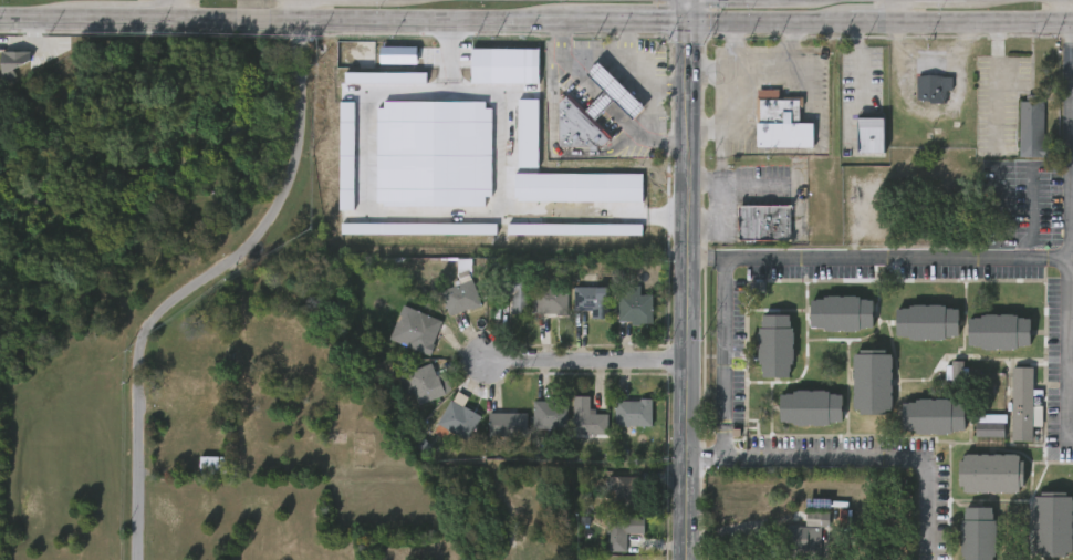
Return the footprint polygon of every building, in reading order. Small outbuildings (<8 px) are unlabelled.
[(417,48),(380,47),(380,63),(417,64),(417,48)] [(539,84),(538,49),(471,50),(471,85),(539,84)] [(30,52),(1,52),(2,80),(14,80),(14,66),(30,65),(30,52)] [(582,111),(591,120),(601,108),(610,100),(629,118),(640,106),(594,62),(582,74),(600,91),(592,100),(582,111)] [(426,74),(345,73),(345,84),(426,84),(426,74)] [(946,101),(918,100),(918,75),(946,76),(946,101)] [(777,89),(777,96),(800,96),(800,122),(812,122),(812,146),(754,146),(756,89),(777,89)] [(591,120),(606,135),(596,144),(592,144),(592,148),(584,148),(584,145),(556,145),(554,144),(553,101),(563,92),(582,111),(591,120)] [(1039,95),(1039,102),(1045,102),(1045,146),(1051,146),(1051,157),(1021,157),(1021,101),(1028,101),(1028,95),(1039,95)] [(538,168),(539,100),(518,100),(517,168),(538,168)] [(340,211),(354,211),(355,102),(341,102),(340,211)] [(485,207),(485,197),(491,197),(492,103),(378,102),(377,206),(485,207)] [(877,151),(853,151),(853,116),(878,116),(878,151),(877,151)] [(642,203),(642,175),(515,174),(514,202),(642,203)] [(788,240),(736,240),(736,206),(786,206),(788,240)] [(341,234),(497,235),(497,225),(342,224),(341,234)] [(642,225),(507,224),(507,235),(642,236),(642,225)] [(469,271),(472,279),(473,279),(485,307),(472,311),(471,309),(450,317),(441,291),(454,287),(450,278),(469,271)] [(527,276),(525,314),(509,314),(510,297),(492,295),(492,276),(527,276)] [(565,287),(565,314),(531,312),(531,287),(565,287)] [(605,287),(605,319),(587,319),(588,311),(571,310),(571,287),(605,287)] [(854,293),(854,294),(858,294),(858,297),(872,298),(872,325),(857,325),(857,329),(854,329),(826,328),(822,328),(822,324),(808,324),(808,313),(810,313),(810,309),(808,309),(808,297),(821,298),(822,293),(826,293),(843,294),(843,293),(854,293)] [(649,294),(649,324),(638,324),(638,321),(616,321),(616,294),(649,294)] [(940,305),(951,305),(955,305),(955,304),(958,304),(956,334),(945,333),(944,339),(940,338),(911,336),(908,336),(908,333),(893,333),(893,322),(896,322),(896,318),(894,318),(894,305),(908,307),(908,303),(913,303),(940,305)] [(435,345),(430,356),(389,339),(404,305),(442,322),(433,344),(435,345)] [(788,312),(788,326),(791,326),(791,362),(788,362),(788,375),(759,375),(760,362),(757,362),(757,356),(754,356),(756,330),(757,330),(757,325),(760,325),(760,312),(788,312)] [(1011,312),(1011,313),(1014,313),(1014,317),(1028,317),(1029,344),(1014,344),(1014,346),(1010,346),(1010,348),(982,349),(982,346),(979,346),(979,344),(965,344),(965,318),(971,318),(971,315),(977,315),(977,312),(982,312),(994,312),(994,313),(1011,312)] [(883,351),(888,352),(888,354),(889,354),(888,408),(882,407),(882,412),(858,412),(858,407),(850,407),(852,351),(856,351),(856,346),(883,348),(883,351)] [(434,365),(438,376),(445,373),(452,392),(420,406),(416,395),(407,398),(398,377),(433,364),(434,365)] [(1031,386),(1030,439),(1009,439),(1011,364),(1032,365),(1031,386)] [(823,388),(827,388),(827,393),(840,392),(840,419),(826,419),(826,424),(811,424),(811,423),(791,423),(791,419),(777,419),(775,392),(789,392),(789,388),(823,388)] [(950,397),(950,400),(962,401),(962,427),(952,427),(952,432),(913,431),(913,427),(900,427),(902,400),(914,401),(914,397),(918,397),(918,396),(950,397)] [(591,397),(591,415),(610,415),(608,435),(574,435),(575,397),(591,397)] [(654,400),(654,427),(616,426),(617,402),(642,403),(642,400),(654,400)] [(448,401),(477,416),(462,440),(434,424),(448,401)] [(569,401),(569,431),(534,429),(535,402),(548,403),(548,401),(569,401)] [(528,414),(528,439),(522,439),(522,442),(508,442),(508,438),(489,438),(489,414),(528,414)] [(989,435),(979,435),(979,422),(1007,422),(1007,435),(989,435)] [(1014,453),(1017,453),(1017,459),(1021,459),(1021,485),(1017,485),(1017,490),(963,490),(960,490),(961,484),(956,484),(956,459),(960,459),(960,453),(975,453),(986,453),(991,454),(991,452),(999,452),(999,454),(1002,454),(1002,453),(1014,453)] [(228,458),(227,476),(200,475),(200,457),(228,458)] [(649,478),(648,512),(617,511),(617,491),(610,491),(611,477),(649,478)] [(1066,491),(1066,495),(1072,496),(1071,552),(1065,552),(1064,556),(1042,554),(1042,551),(1032,551),(1033,494),(1041,494),(1041,490),(1066,491)] [(990,556),(990,559),(962,559),(962,556),(959,556),(959,520),(961,520),(962,506),(990,506),(990,520),(993,520),(993,556),(990,556)] [(806,527),(828,527),(829,513),(806,512),(806,527)] [(627,553),(607,553),(607,518),(645,519),(645,535),(627,535),(627,553)] [(815,529),(814,559),(783,559),(784,528),(815,529)]
